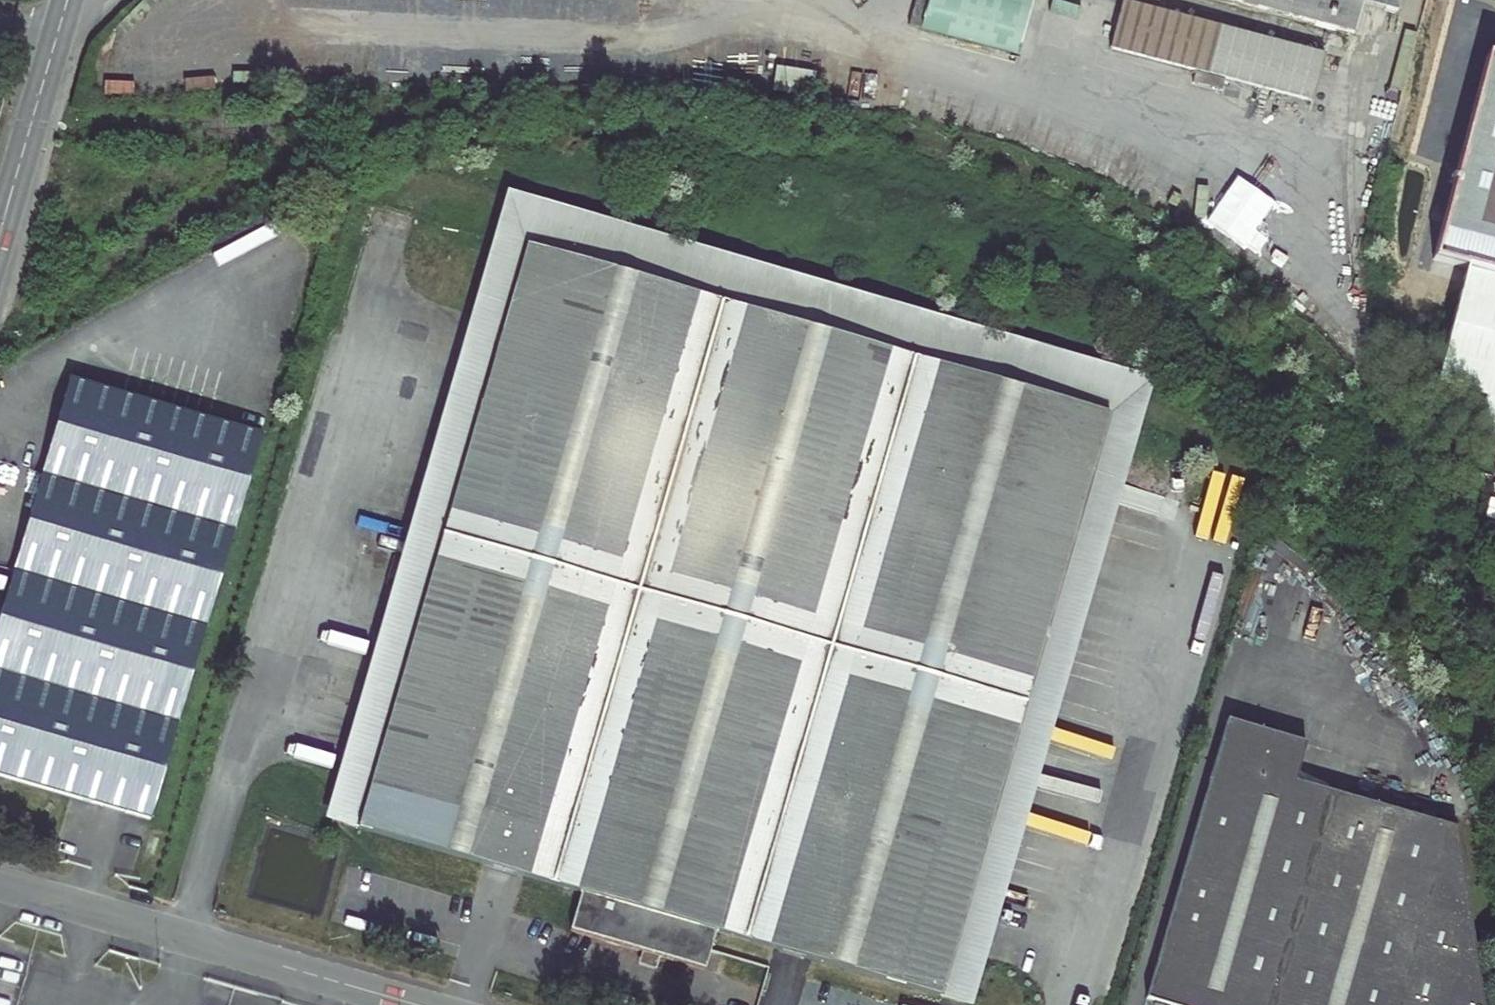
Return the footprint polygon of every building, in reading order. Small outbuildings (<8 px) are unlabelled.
[(918,29),(1016,52),(1029,0),(925,0),(918,29)] [(1323,47),(1124,0),(1119,0),(1107,49),(1265,87),(1261,105),(1307,116),(1323,47)] [(1366,30),(1372,2),(1404,11),(1407,0),(1252,0),(1366,30)] [(1485,51),(1426,252),(1460,262),(1427,382),(1476,396),(1468,427),(1494,435),(1494,54),(1485,51)] [(1106,414),(938,995),(968,1004),(1150,376),(508,190),(326,817),(356,826),(525,246),(1106,414)] [(525,246),(356,826),(585,892),(573,932),(642,952),(639,964),(656,969),(659,956),(706,970),(717,931),(938,995),(1106,414),(525,246)] [(205,630),(234,534),(263,436),(66,378),(0,603),(0,779),(147,823),(205,630)] [(1199,1004),(1483,1004),(1453,816),(1292,772),(1304,731),(1220,708),(1142,990),(1199,1004)]
